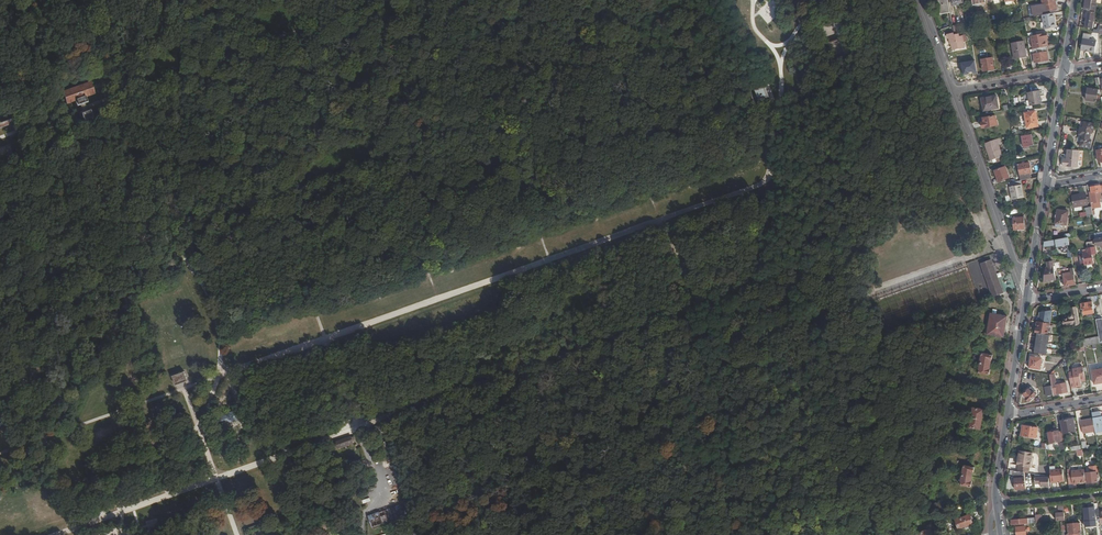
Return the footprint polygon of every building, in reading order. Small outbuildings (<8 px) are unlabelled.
[(948,0),(935,0),(936,2),(940,1),(941,8),(939,8),(940,15),(951,13),(948,0)] [(1044,1),(1045,13),(1058,11),(1056,0),(1051,0),(1044,1)] [(1100,2),(1088,1),(1086,11),(1092,12),(1092,13),(1095,14),(1097,14),(1098,8),(1097,8),(1097,7),(1099,7),(1100,2)] [(1092,13),(1089,13),(1086,30),(1093,31),(1095,14),(1092,13)] [(1054,15),(1043,17),(1045,31),(1057,30),(1054,15)] [(1051,39),(1049,34),(1033,37),(1035,51),(1049,48),(1047,40),(1049,39),(1051,39)] [(952,36),(950,37),(950,40),(952,39),(954,51),(967,49),(966,44),(970,43),(968,36),(962,37),(962,35),(956,36),(955,35),(951,35),(952,36)] [(1099,43),(1085,41),(1082,52),(1096,55),(1099,43)] [(1026,42),(1014,45),(1016,60),(1029,58),(1026,42)] [(1035,64),(1050,62),(1048,50),(1041,51),(1042,54),(1034,55),(1035,64)] [(994,59),(983,61),(985,72),(996,70),(994,59)] [(975,60),(961,62),(964,75),(977,73),(975,60)] [(90,81),(62,91),(66,104),(75,101),(77,107),(80,106),(82,112),(80,113),(84,122),(94,118),(91,109),(87,110),(85,104),(88,103),(86,98),(95,94),(90,81)] [(772,100),(766,83),(763,84),(763,85),(765,84),(766,87),(758,90),(757,87),(750,89),(756,106),(762,104),(761,101),(770,98),(771,100),(769,101),(772,100)] [(1100,103),(1101,92),(1088,90),(1087,101),(1100,103)] [(1040,91),(1029,93),(1031,107),(1042,105),(1040,91)] [(994,97),(982,99),(985,112),(1001,109),(999,98),(995,99),(994,97)] [(1037,111),(1026,113),(1028,129),(1039,127),(1037,111)] [(984,129),(1000,126),(1000,120),(998,121),(998,116),(985,119),(986,120),(984,120),(985,123),(983,123),(984,129)] [(0,123),(0,130),(13,126),(10,120),(0,123)] [(1095,126),(1084,124),(1083,130),(1080,129),(1079,136),(1082,137),(1080,148),(1091,150),(1093,142),(1091,142),(1092,135),(1094,135),(1095,126)] [(1032,135),(1023,137),(1025,148),(1034,146),(1032,135)] [(992,148),(989,149),(993,161),(994,161),(996,164),(1005,160),(1004,157),(1005,157),(1001,144),(1003,143),(1002,140),(991,144),(992,148)] [(1080,151),(1069,150),(1068,158),(1065,158),(1064,166),(1078,168),(1080,151)] [(1031,163),(1019,165),(1022,181),(1023,181),(1032,179),(1031,174),(1033,174),(1031,163)] [(1011,179),(1007,170),(997,173),(1000,182),(1011,179)] [(1022,181),(1010,183),(1014,201),(1026,199),(1023,181),(1022,181)] [(1092,186),(1093,195),(1097,195),(1097,193),(1100,192),(1100,195),(1101,194),(1101,192),(1101,190),(1101,187),(1096,187),(1095,185),(1092,186)] [(1088,203),(1086,194),(1073,197),(1075,208),(1081,207),(1080,202),(1083,201),(1083,204),(1088,203)] [(1069,212),(1059,211),(1057,224),(1063,225),(1067,225),(1069,212)] [(1025,217),(1015,218),(1016,230),(1027,229),(1025,217)] [(1070,245),(1069,237),(1045,242),(1044,248),(1057,246),(1058,247),(1059,247),(1060,250),(1063,249),(1064,252),(1066,252),(1066,253),(1070,252),(1069,245),(1070,245)] [(1096,241),(1088,243),(1089,247),(1087,248),(1088,252),(1083,253),(1084,255),(1080,256),(1082,264),(1085,264),(1086,266),(1096,264),(1094,256),(1098,254),(1097,246),(1096,241)] [(993,297),(1005,293),(993,259),(981,263),(993,297)] [(1047,268),(1044,282),(1057,280),(1053,261),(1048,262),(1049,267),(1047,268)] [(1076,274),(1075,269),(1074,268),(1073,268),(1073,270),(1072,270),(1072,272),(1063,274),(1064,279),(1066,287),(1077,285),(1075,275),(1076,274)] [(1095,313),(1093,296),(1088,297),(1089,302),(1081,303),(1082,309),(1084,308),(1085,314),(1093,313),(1095,313)] [(1081,323),(1078,308),(1072,309),(1073,314),(1072,314),(1071,315),(1070,317),(1069,317),(1064,318),(1065,326),(1081,323)] [(1085,314),(1084,308),(1082,309),(1083,318),(1094,316),(1093,313),(1085,314)] [(984,329),(983,331),(1005,336),(1007,327),(1004,327),(1005,323),(1007,324),(1009,315),(990,311),(986,330),(984,329)] [(1051,320),(1040,319),(1038,325),(1037,325),(1036,330),(1038,331),(1048,333),(1051,320)] [(1048,333),(1038,331),(1034,351),(1047,353),(1049,342),(1051,333),(1048,333)] [(1085,345),(1101,343),(1100,337),(1084,339),(1085,345)] [(1086,353),(1085,345),(1070,348),(1071,352),(1079,351),(1080,353),(1086,353)] [(981,362),(991,363),(992,358),(992,359),(993,354),(983,352),(981,362)] [(1040,368),(1042,357),(1032,355),(1031,361),(1029,361),(1028,365),(1030,365),(1030,366),(1040,368)] [(980,372),(990,374),(991,368),(990,368),(991,363),(981,362),(980,372)] [(1077,367),(1069,369),(1072,384),(1076,383),(1077,386),(1083,385),(1082,378),(1087,377),(1085,365),(1082,366),(1081,362),(1077,363),(1077,367)] [(1093,370),(1095,383),(1101,382),(1101,369),(1093,370)] [(185,371),(173,376),(176,386),(188,381),(185,371)] [(1054,393),(1069,391),(1068,380),(1057,382),(1058,384),(1052,385),(1054,393)] [(1054,393),(1052,385),(1045,387),(1046,395),(1054,393)] [(1031,400),(1037,392),(1034,389),(1033,390),(1030,387),(1025,393),(1028,395),(1027,397),(1031,400)] [(974,407),(972,418),(982,419),(983,414),(984,409),(974,407)] [(1093,411),(1094,417),(1096,430),(1101,429),(1101,414),(1101,410),(1093,411)] [(218,418),(220,425),(242,417),(239,411),(218,418)] [(1074,417),(1061,419),(1063,432),(1077,430),(1074,417)] [(1081,419),(1083,432),(1096,430),(1094,417),(1081,419)] [(971,427),(981,429),(982,424),(981,424),(982,419),(972,418),(971,427)] [(1037,437),(1039,426),(1026,424),(1024,435),(1037,437)] [(1059,429),(1048,430),(1050,441),(1061,440),(1064,439),(1063,432),(1062,430),(1059,430),(1059,429)] [(353,434),(335,440),(338,449),(356,443),(353,434)] [(1034,450),(1021,448),(1018,463),(1020,463),(1031,465),(1034,450)] [(963,475),(972,477),(973,472),(974,467),(964,466),(963,475)] [(1064,467),(1051,468),(1052,474),(1052,478),(1060,478),(1060,479),(1065,479),(1064,467)] [(1072,467),(1068,468),(1069,482),(1073,481),(1076,481),(1087,480),(1085,468),(1072,469),(1072,467)] [(1097,469),(1087,470),(1088,480),(1098,479),(1097,469)] [(1050,485),(1050,475),(1042,475),(1035,474),(1035,482),(1042,482),(1042,485),(1050,485)] [(961,485),(971,487),(972,482),(971,482),(972,477),(963,475),(961,485)] [(1026,475),(1016,476),(1018,488),(1028,487),(1026,475)] [(372,528),(410,514),(406,502),(368,515),(372,528)] [(1064,503),(1059,503),(1060,510),(1056,511),(1057,518),(1066,518),(1065,514),(1064,503)] [(1095,504),(1084,505),(1085,518),(1092,517),(1096,517),(1095,504)] [(970,515),(955,520),(959,531),(974,525),(970,515)] [(1082,530),(1080,520),(1069,521),(1070,531),(1080,530),(1082,530)] [(1016,524),(1018,534),(1023,534),(1022,534),(1027,533),(1026,523),(1016,524)]
